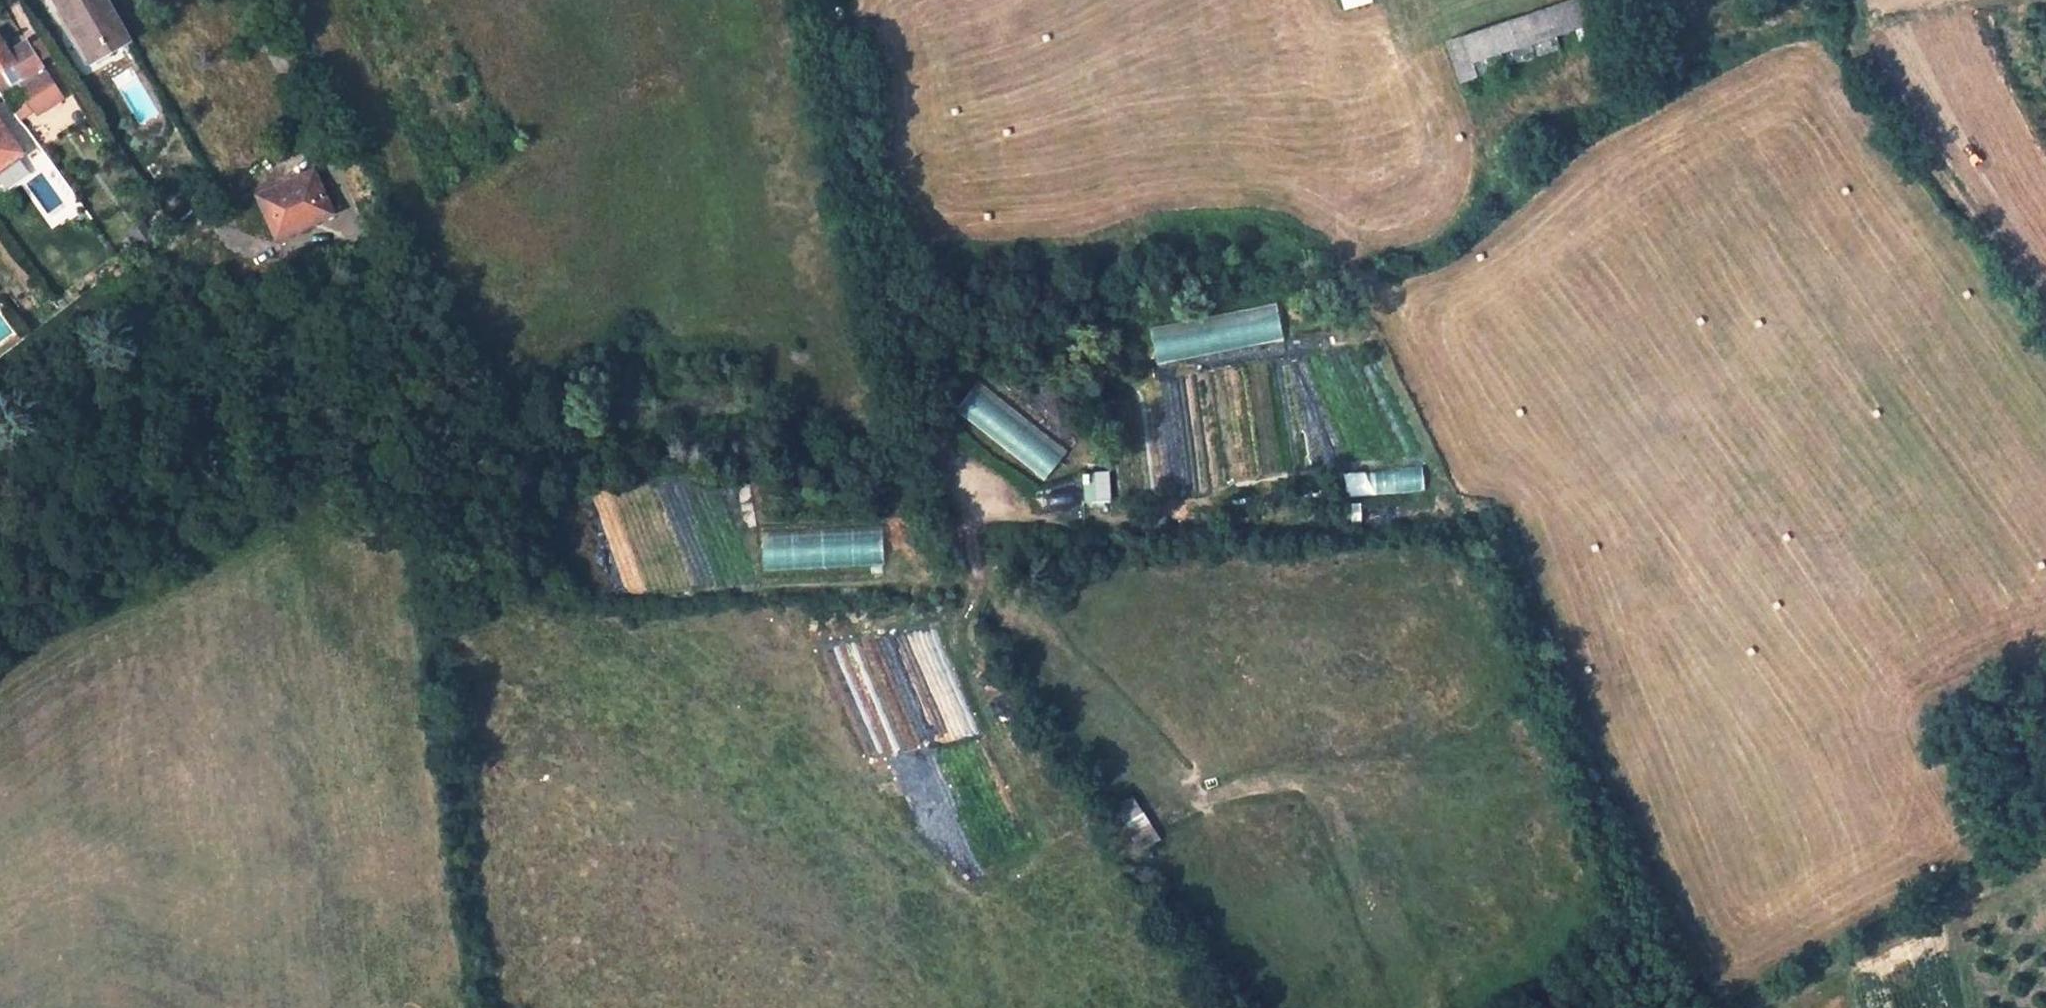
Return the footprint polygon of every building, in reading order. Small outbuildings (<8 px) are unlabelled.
[(92,47),(109,35),(113,42),(134,29),(115,0),(63,0),(92,47)] [(1450,42),(1463,83),(1543,55),(1539,44),(1559,37),(1562,44),(1577,38),(1574,27),(1591,21),(1584,0),(1577,0),(1450,42)] [(33,47),(22,33),(6,43),(0,35),(0,71),(6,66),(17,59),(33,47)] [(33,47),(17,59),(24,69),(41,57),(33,47)] [(24,69),(13,77),(34,105),(62,86),(41,57),(24,69)] [(17,59),(6,66),(13,77),(24,69),(17,59)] [(6,66),(0,71),(0,75),(5,82),(13,77),(6,66)] [(19,149),(0,124),(0,163),(19,149)] [(311,171),(282,182),(284,188),(314,177),(311,171)] [(329,212),(314,177),(284,188),(282,182),(256,193),(271,231),(295,221),(297,224),(329,212)] [(1276,303),(1150,327),(1157,362),(1282,339),(1276,303)] [(974,383),(954,415),(1048,476),(1068,444),(974,383)] [(1109,470),(1083,471),(1085,501),(1110,499),(1109,470)]
